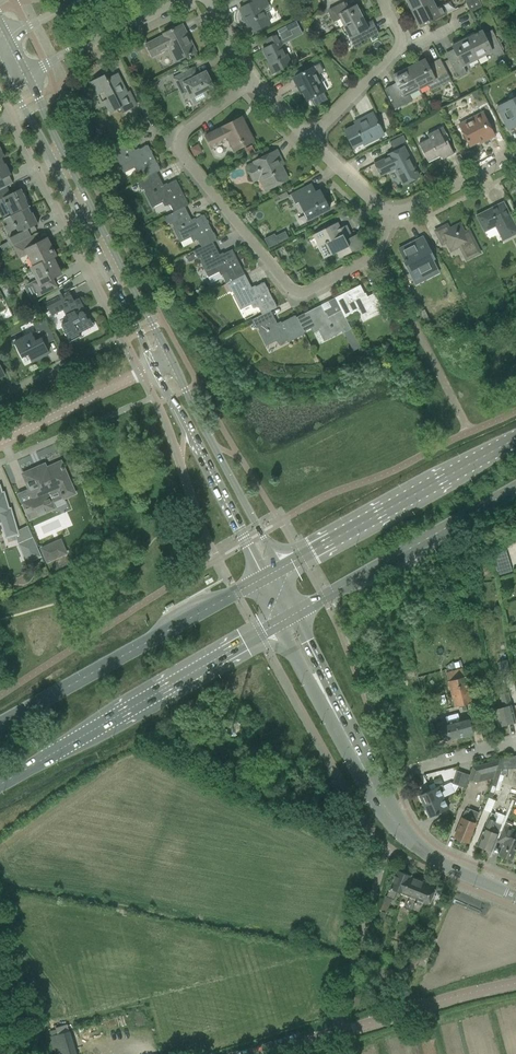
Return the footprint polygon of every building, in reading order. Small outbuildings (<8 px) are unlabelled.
[(255,34),(262,30),(261,28),(270,23),(265,14),(272,10),(267,0),(244,0),(247,6),(240,9),(252,33),(254,32),(255,34)] [(327,10),(340,4),(338,0),(322,0),(327,10)] [(412,10),(431,0),(407,0),(412,10)] [(412,10),(420,25),(428,21),(429,23),(446,14),(442,5),(436,8),(432,0),(431,0),(412,10)] [(470,12),(486,4),(484,0),(464,0),(470,12)] [(340,4),(327,10),(333,22),(340,19),(343,26),(362,17),(356,5),(351,7),(344,11),(340,4)] [(362,17),(343,26),(345,29),(350,39),(355,49),(362,45),(361,42),(379,33),(374,25),(368,26),(367,26),(362,17)] [(269,46),(262,50),(274,72),(284,67),(291,64),(281,45),(285,43),(283,40),(293,35),(290,30),(298,26),(296,21),(277,31),(279,33),(275,35),(266,40),(269,46)] [(146,44),(151,54),(152,56),(170,47),(177,61),(186,57),(186,56),(189,55),(196,51),(188,35),(186,36),(180,25),(182,24),(163,33),(166,40),(163,41),(161,37),(146,44)] [(482,31),(467,38),(477,59),(491,52),(494,58),(504,54),(494,34),(485,38),(482,31)] [(477,59),(467,38),(452,46),(456,53),(447,57),(457,78),(467,73),(463,66),(477,59)] [(425,59),(409,68),(419,88),(427,84),(431,91),(452,80),(440,58),(445,68),(432,74),(425,59)] [(314,66),(292,77),(297,87),(299,85),(303,92),(307,100),(311,98),(315,105),(327,99),(323,92),(325,91),(317,77),(316,75),(319,74),(323,72),(322,71),(322,70),(318,64),(314,66)] [(419,88),(409,68),(392,76),(397,84),(387,89),(386,87),(386,88),(396,108),(412,100),(409,93),(419,88)] [(205,91),(214,86),(206,71),(194,77),(190,69),(173,78),(181,93),(187,90),(194,104),(208,97),(205,91)] [(106,104),(110,112),(120,107),(122,112),(136,105),(129,92),(127,93),(117,74),(107,79),(105,76),(90,83),(101,107),(106,104)] [(504,119),(509,129),(515,125),(515,98),(498,107),(504,119)] [(344,131),(353,147),(362,143),(363,146),(384,135),(373,113),(360,119),(361,122),(344,131)] [(460,124),(465,136),(470,146),(483,140),(484,141),(495,136),(483,113),(460,124)] [(217,129),(205,135),(212,148),(229,140),(234,150),(254,140),(245,123),(242,116),(238,118),(222,127),(218,130),(217,129)] [(419,144),(423,152),(428,162),(441,155),(443,159),(454,154),(447,141),(450,140),(443,126),(427,134),(429,138),(419,144)] [(403,135),(390,142),(393,148),(406,142),(403,135)] [(141,169),(145,177),(156,172),(160,170),(147,145),(135,151),(128,137),(109,147),(113,154),(115,153),(123,170),(134,164),(138,171),(141,169)] [(252,146),(245,149),(248,155),(255,152),(252,146)] [(395,168),(403,184),(419,176),(404,146),(388,154),(388,156),(375,163),(381,176),(395,168)] [(262,176),(269,189),(288,179),(278,160),(281,159),(276,150),(254,161),(255,163),(247,167),(254,181),(262,176)] [(7,186),(13,182),(9,175),(11,174),(2,157),(0,158),(0,189),(7,186)] [(169,204),(173,212),(174,212),(184,207),(189,205),(176,180),(164,186),(156,172),(145,177),(137,181),(141,189),(143,188),(151,204),(162,199),(165,206),(169,204)] [(318,197),(315,192),(311,183),(291,194),(296,203),(299,201),(308,220),(330,209),(322,194),(318,197)] [(0,189),(0,210),(4,218),(4,219),(28,206),(28,207),(30,206),(30,205),(21,188),(10,193),(7,186),(0,189)] [(286,192),(278,196),(281,200),(288,197),(286,192)] [(476,216),(481,226),(482,228),(484,232),(496,226),(503,240),(515,234),(515,227),(508,212),(503,202),(504,204),(492,210),(491,208),(476,216)] [(0,246),(2,250),(13,245),(14,244),(24,239),(31,236),(29,234),(36,230),(35,228),(32,228),(31,226),(34,225),(38,223),(32,212),(31,213),(28,207),(28,206),(4,219),(7,225),(4,226),(4,227),(5,229),(9,236),(10,239),(11,239),(11,240),(3,244),(0,246)] [(197,237),(202,246),(202,247),(213,241),(213,242),(217,240),(204,215),(192,221),(184,207),(174,212),(173,212),(165,216),(166,218),(168,222),(169,224),(172,223),(180,239),(191,233),(194,239),(197,237)] [(337,251),(340,257),(363,246),(357,234),(351,236),(346,225),(340,228),(337,222),(313,234),(319,246),(326,243),(331,254),(337,251)] [(439,240),(442,245),(448,242),(452,249),(458,245),(466,260),(480,252),(468,229),(462,233),(458,226),(450,230),(447,224),(441,227),(445,236),(439,240)] [(274,234),(264,239),(269,248),(288,238),(285,232),(275,237),(274,234)] [(14,244),(13,245),(17,253),(20,251),(22,256),(28,253),(33,262),(35,266),(52,257),(55,255),(46,238),(38,242),(35,244),(32,239),(31,237),(31,236),(24,239),(14,244)] [(433,255),(424,238),(414,243),(413,243),(413,244),(414,246),(411,248),(409,244),(399,249),(405,261),(403,262),(406,269),(407,269),(413,281),(438,269),(431,256),(433,255)] [(202,246),(193,251),(198,259),(200,258),(208,274),(219,269),(222,276),(226,283),(229,282),(244,274),(232,249),(220,255),(213,242),(213,241),(202,247),(202,246)] [(192,253),(186,257),(189,262),(195,259),(192,253)] [(35,266),(32,267),(38,279),(32,282),(38,295),(43,292),(53,288),(49,279),(52,278),(61,273),(52,257),(35,266)] [(438,269),(413,281),(416,286),(440,274),(438,269)] [(226,283),(225,284),(229,291),(232,290),(240,306),(250,300),(254,308),(258,306),(262,314),(270,310),(271,311),(277,308),(264,282),(252,288),(244,274),(229,282),(226,283)] [(360,285),(335,298),(341,310),(343,313),(343,312),(345,316),(353,312),(360,308),(365,319),(381,311),(383,313),(386,320),(393,317),(394,316),(390,309),(380,290),(366,297),(360,285)] [(59,295),(45,302),(51,315),(63,309),(65,314),(66,316),(68,321),(61,325),(65,332),(70,342),(80,336),(78,331),(79,331),(78,330),(90,324),(84,312),(83,312),(83,311),(82,311),(81,311),(80,311),(79,308),(81,307),(77,298),(74,300),(69,290),(62,294),(63,297),(60,299),(59,295)] [(212,290),(203,295),(206,301),(215,296),(212,290)] [(321,305),(297,317),(304,332),(312,328),(314,332),(321,328),(326,339),(342,331),(344,333),(346,338),(353,335),(351,329),(352,329),(345,316),(343,312),(343,313),(341,310),(327,317),(321,305)] [(419,312),(423,320),(424,321),(429,319),(424,309),(419,312)] [(262,314),(251,319),(255,327),(257,326),(266,342),(276,337),(280,344),(287,341),(288,342),(305,333),(304,332),(297,317),(296,315),(278,324),(271,311),(270,310),(262,314)] [(15,341),(17,346),(22,356),(28,353),(32,361),(48,353),(42,340),(53,335),(44,317),(32,322),(36,330),(15,341)] [(393,317),(386,320),(390,327),(396,324),(393,318),(393,317)] [(23,474),(30,490),(34,499),(23,503),(30,519),(54,508),(51,503),(64,497),(64,498),(74,493),(61,462),(43,470),(43,471),(39,473),(38,472),(36,473),(34,469),(23,474)] [(17,533),(10,509),(8,510),(3,493),(1,493),(0,489),(0,521),(2,521),(7,536),(17,533)] [(32,538),(20,544),(19,544),(27,561),(40,556),(32,538)] [(47,547),(42,549),(47,562),(66,553),(64,549),(59,552),(55,542),(46,546),(47,547)] [(506,551),(493,555),(497,575),(512,571),(506,551)] [(505,660),(499,662),(502,675),(509,674),(505,660)] [(446,673),(455,707),(472,702),(463,668),(446,673)] [(503,706),(494,709),(496,716),(498,726),(515,722),(512,711),(507,693),(500,695),(503,706)] [(435,712),(427,714),(429,722),(437,720),(435,712)] [(439,724),(441,731),(444,741),(473,733),(469,716),(439,724)] [(497,769),(515,768),(515,755),(508,757),(500,759),(497,769)] [(469,775),(468,779),(471,780),(478,783),(478,782),(494,778),(495,775),(497,769),(500,759),(472,767),(469,775)] [(456,771),(452,784),(458,786),(459,786),(463,773),(456,771)] [(459,786),(465,788),(467,781),(468,779),(469,775),(463,773),(459,786)] [(419,796),(418,796),(421,802),(422,802),(424,806),(443,797),(454,792),(458,786),(452,784),(452,783),(450,783),(443,786),(442,784),(430,790),(430,788),(429,788),(430,790),(419,795),(419,796)] [(443,797),(424,806),(426,811),(425,811),(427,817),(429,816),(429,818),(440,813),(441,814),(441,812),(448,809),(443,797)] [(459,827),(455,837),(467,842),(471,832),(475,823),(479,813),(472,810),(469,809),(468,811),(465,810),(459,827)] [(481,836),(477,846),(491,851),(495,841),(498,834),(497,834),(501,825),(495,822),(497,816),(491,813),(487,823),(481,836)] [(498,838),(505,841),(499,855),(502,856),(503,858),(507,859),(508,859),(512,860),(515,850),(515,839),(513,837),(515,831),(511,829),(512,825),(505,822),(503,828),(498,838)] [(401,893),(402,894),(410,876),(410,875),(397,870),(387,897),(392,899),(393,899),(396,891),(401,893)] [(405,908),(412,911),(423,882),(417,879),(417,878),(413,876),(412,877),(410,876),(402,894),(410,897),(405,908)] [(423,882),(412,911),(417,913),(418,913),(422,903),(428,905),(435,887),(434,886),(433,884),(430,883),(429,884),(423,882)] [(385,896),(379,910),(381,911),(385,913),(386,913),(392,899),(387,897),(385,896)] [(377,919),(382,921),(385,913),(381,911),(377,919)] [(381,965),(378,976),(384,978),(388,967),(381,965)] [(355,994),(352,1004),(357,1006),(360,996),(355,994)] [(67,1031),(58,1034),(50,1037),(55,1053),(74,1053),(67,1031)]
